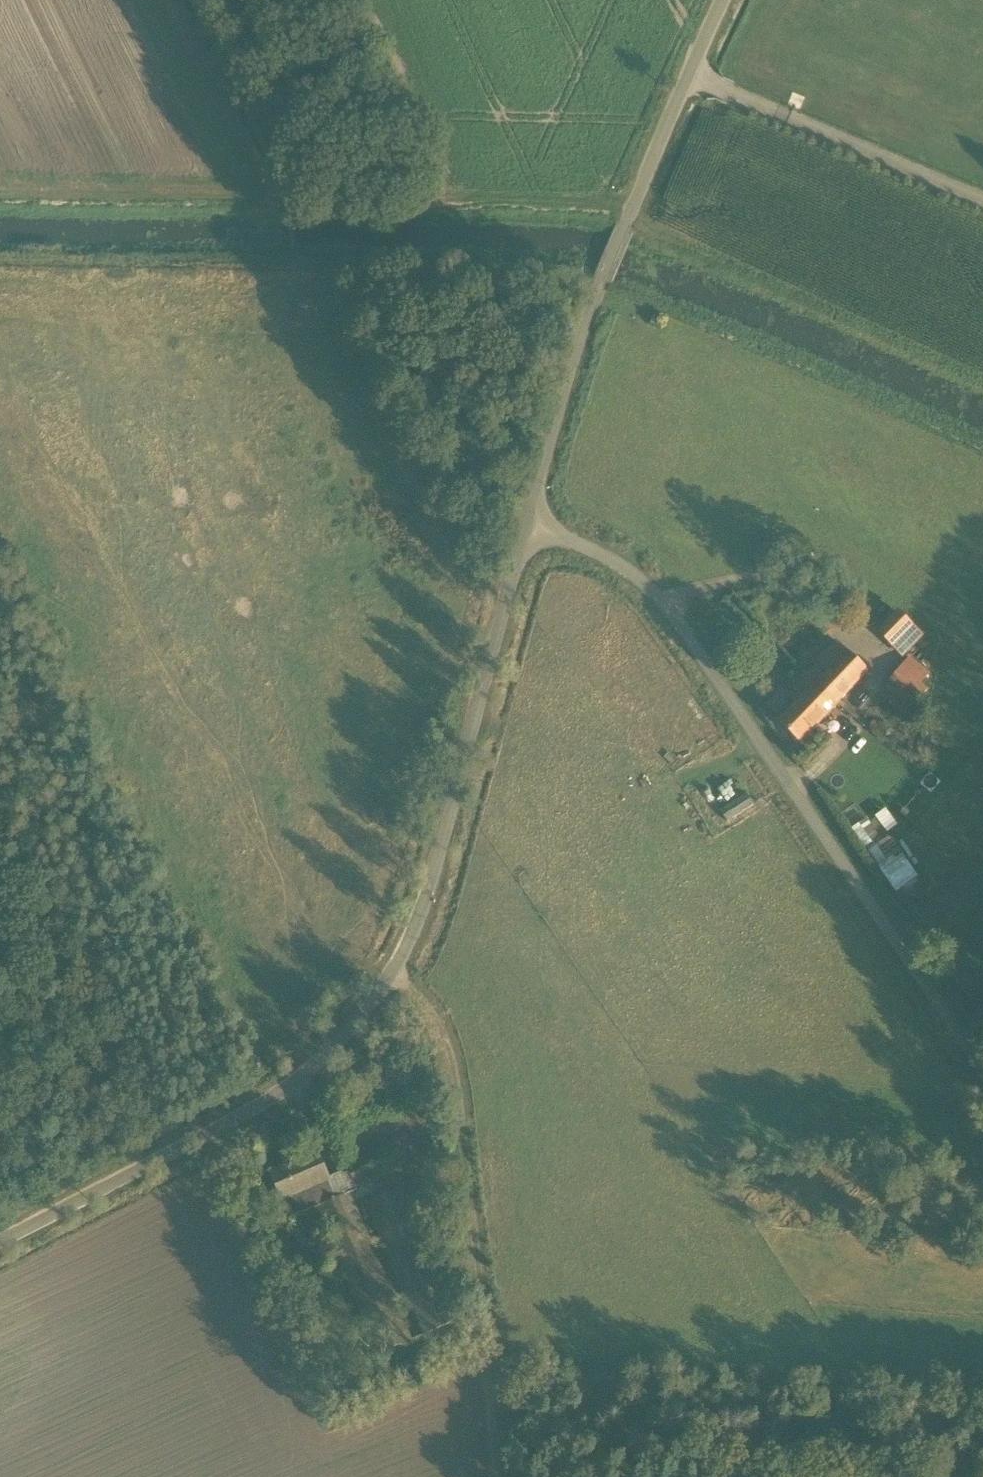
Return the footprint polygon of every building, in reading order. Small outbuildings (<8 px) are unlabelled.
[(657,326),(660,319),(654,316),(651,324),(657,326)] [(892,646),(913,625),(897,610),(876,631),(892,646)] [(838,703),(869,671),(836,639),(804,672),(838,703)] [(929,690),(921,684),(903,668),(902,666),(888,682),(890,683),(915,705),(929,690)] [(800,742),(838,703),(804,672),(786,691),(798,703),(780,722),(800,742)] [(728,822),(754,805),(747,794),(721,811),(728,822)] [(881,840),(866,818),(851,828),(884,875),(903,861),(886,837),(881,840)] [(347,1167),(348,1169),(355,1185),(399,1165),(391,1147),(347,1167)] [(337,1195),(318,1152),(271,1172),(283,1202),(285,1201),(292,1218),(316,1207),(380,1354),(414,1339),(349,1190),(337,1195)] [(425,1334),(458,1320),(402,1188),(368,1202),(425,1334)]
